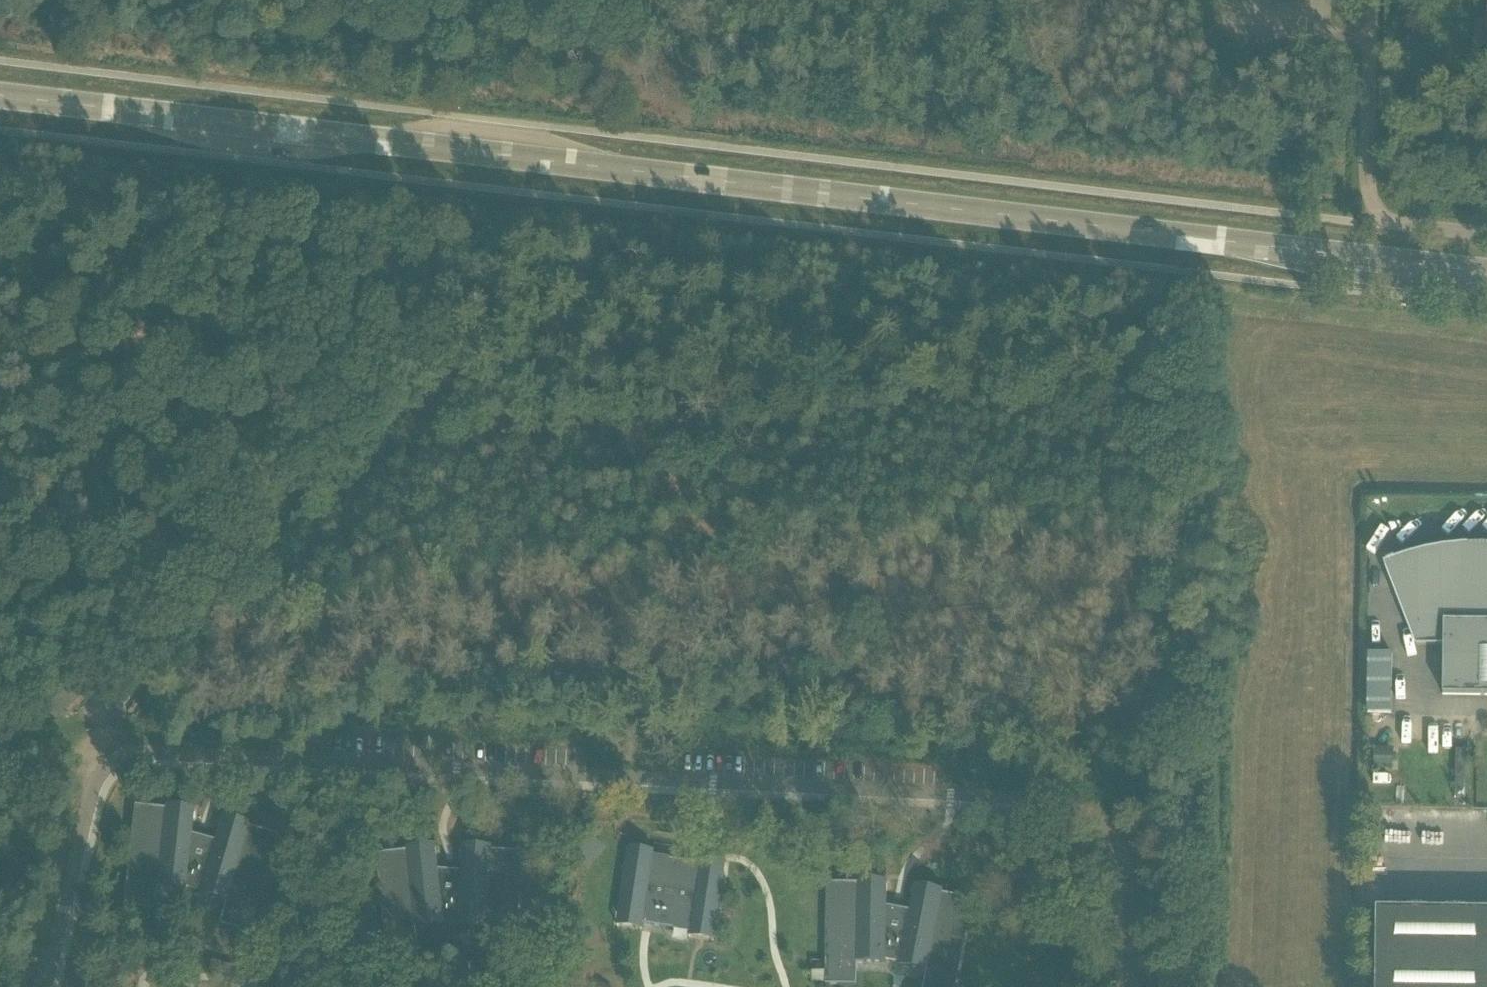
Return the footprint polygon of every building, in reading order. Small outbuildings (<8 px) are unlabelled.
[(1485,550),(1472,550),(1458,551),(1452,551),(1445,552),(1433,554),(1426,555),(1414,559),(1401,562),(1395,565),(1389,567),(1396,585),(1416,644),(1445,644),(1444,695),(1486,696),(1486,550),(1485,550)] [(1392,654),(1369,654),(1368,714),(1391,714),(1392,654)] [(166,805),(164,805),(164,809),(134,806),(134,807),(135,807),(124,906),(123,906),(123,907),(154,911),(156,888),(185,891),(185,887),(198,891),(197,895),(225,903),(218,925),(248,934),(248,932),(247,932),(275,836),(276,837),(277,835),(248,827),(249,823),(248,823),(244,836),(218,829),(222,816),(220,815),(213,841),(191,835),(194,809),(192,808),(191,822),(164,819),(166,805)] [(407,847),(406,847),(406,851),(376,854),(376,855),(378,855),(388,954),(387,954),(387,956),(418,952),(416,930),(444,926),(444,922),(458,923),(457,927),(486,929),(484,952),(515,954),(515,953),(514,953),(521,854),(522,854),(522,852),(492,850),(493,846),(491,846),(490,860),(464,858),(464,845),(463,844),(461,871),(438,870),(435,844),(434,844),(436,858),(409,861),(407,847)] [(655,851),(630,847),(619,927),(642,931),(643,925),(690,932),(689,938),(714,942),(726,862),(702,859),(701,864),(654,857),(655,851)] [(886,959),(899,962),(899,966),(926,971),(923,986),(954,986),(971,901),(972,901),(972,899),(942,894),(943,890),(942,890),(939,903),(913,898),(915,884),(914,884),(909,911),(886,907),(887,880),(886,880),(885,894),(858,893),(859,880),(857,880),(857,883),(827,883),(827,884),(828,884),(826,984),(825,984),(825,985),(857,986),(857,963),(886,963),(886,959)] [(1376,908),(1375,986),(1486,986),(1486,910),(1376,908)]
